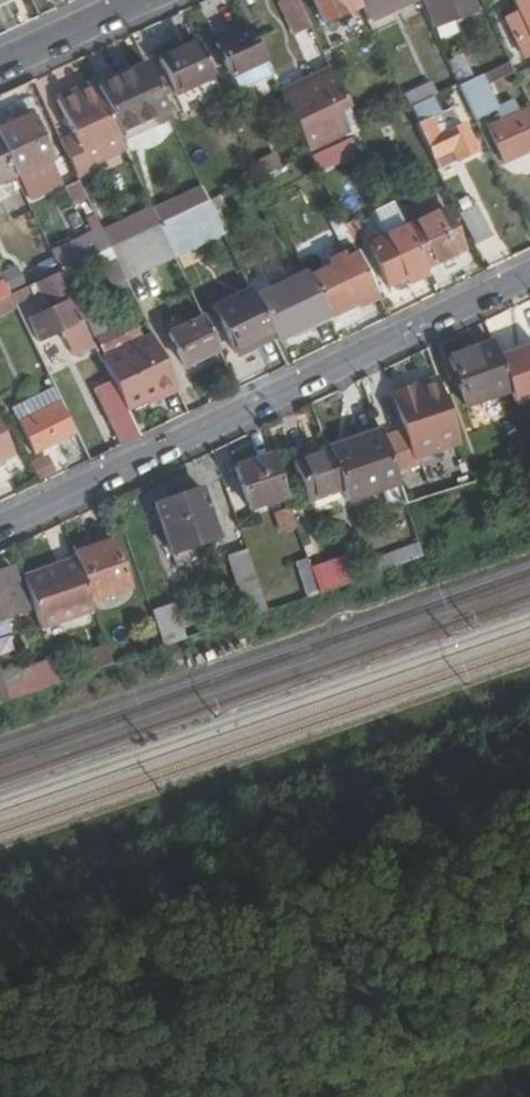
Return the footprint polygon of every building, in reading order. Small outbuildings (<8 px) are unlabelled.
[(293,33),(313,26),(302,0),(280,0),(293,33)] [(324,19),(361,2),(360,0),(315,0),(324,19)] [(361,2),(367,17),(403,0),(360,0),(361,2)] [(524,55),(529,53),(529,0),(514,0),(518,8),(504,14),(524,55)] [(450,7),(453,13),(465,8),(462,2),(450,7)] [(215,41),(229,72),(263,56),(249,26),(215,41)] [(307,61),(324,54),(312,26),(295,33),(307,61)] [(159,56),(175,91),(212,74),(195,40),(159,56)] [(97,86),(107,109),(110,108),(118,127),(150,112),(165,105),(148,69),(123,81),(120,74),(97,86)] [(330,70),(281,93),(306,147),(356,124),(330,70)] [(476,117),(478,121),(498,113),(501,121),(489,127),(503,158),(529,145),(529,112),(528,108),(519,113),(513,101),(495,109),(478,72),(459,81),(461,84),(476,117)] [(60,143),(74,172),(86,167),(125,149),(94,81),(57,98),(75,135),(60,143)] [(413,107),(420,120),(431,115),(460,101),(468,121),(476,117),(461,84),(413,107)] [(150,112),(118,127),(122,136),(155,121),(150,112)] [(15,174),(51,157),(30,114),(0,128),(0,142),(15,174)] [(417,121),(450,190),(487,173),(474,142),(469,144),(466,138),(445,147),(431,115),(420,120),(417,121)] [(339,138),(323,145),(328,154),(343,147),(339,138)] [(16,177),(14,174),(0,144),(0,184),(16,177)] [(323,167),(335,193),(356,184),(345,157),(323,167)] [(86,167),(74,172),(76,177),(88,172),(86,167)] [(202,182),(151,205),(159,222),(210,198),(202,182)] [(394,203),(405,226),(444,208),(433,185),(394,203)] [(17,215),(31,208),(22,189),(8,196),(17,215)] [(159,222),(174,254),(225,230),(210,198),(159,222)] [(478,202),(463,208),(478,239),(492,232),(478,202)] [(159,222),(152,206),(134,215),(141,230),(159,222)] [(405,226),(424,265),(462,246),(444,208),(405,226)] [(141,230),(134,215),(102,230),(109,245),(124,238),(141,230)] [(109,245),(125,277),(174,254),(159,222),(141,230),(124,238),(109,245)] [(370,243),(388,282),(424,265),(405,226),(370,243)] [(309,274),(329,314),(375,291),(356,252),(345,258),(343,254),(331,259),(332,263),(309,274)] [(255,293),(273,332),(277,340),(329,314),(309,274),(307,268),(255,293)] [(42,310),(35,313),(31,322),(38,336),(78,317),(55,271),(37,279),(41,288),(48,301),(40,305),(42,310)] [(10,292),(21,316),(29,312),(22,297),(41,288),(37,279),(10,292)] [(216,303),(237,349),(273,332),(255,293),(251,286),(216,303)] [(79,312),(98,352),(135,334),(122,308),(102,319),(95,305),(79,312)] [(169,329),(184,362),(218,347),(202,314),(169,329)] [(114,384),(124,406),(144,397),(175,383),(151,333),(101,357),(114,384)] [(448,357),(464,406),(509,392),(492,341),(448,357)] [(529,397),(529,341),(503,349),(518,401),(529,397)] [(390,396),(413,460),(459,444),(436,380),(390,396)] [(175,383),(144,397),(146,402),(177,388),(175,383)] [(110,419),(120,442),(135,435),(137,434),(124,406),(114,384),(97,391),(110,419)] [(20,419),(34,449),(72,431),(58,401),(20,419)] [(325,449),(340,489),(344,502),(396,484),(378,431),(325,449)] [(8,452),(0,434),(0,455),(8,452)] [(290,462),(303,501),(340,489),(325,449),(290,462)] [(50,450),(29,461),(39,480),(60,470),(50,450)] [(229,469),(243,508),(284,495),(271,455),(229,469)] [(397,472),(407,503),(423,497),(413,467),(397,472)] [(154,506),(171,554),(216,539),(200,490),(154,506)] [(277,512),(283,531),(294,526),(288,509),(277,512)] [(74,553),(89,599),(128,587),(113,541),(74,553)] [(382,552),(385,564),(420,555),(417,543),(382,552)] [(226,556),(240,598),(258,592),(244,551),(226,556)] [(347,551),(310,567),(321,593),(358,577),(347,551)] [(23,573),(38,619),(89,602),(89,599),(74,553),(56,559),(57,563),(23,573)] [(289,561),(301,596),(316,591),(305,556),(289,561)] [(3,618),(0,610),(23,602),(12,570),(0,574),(0,619),(3,618)] [(240,598),(246,615),(266,608),(260,592),(258,592),(240,598)] [(151,612),(162,645),(182,638),(171,605),(151,612)] [(61,687),(55,655),(0,666),(0,699),(61,687)]
